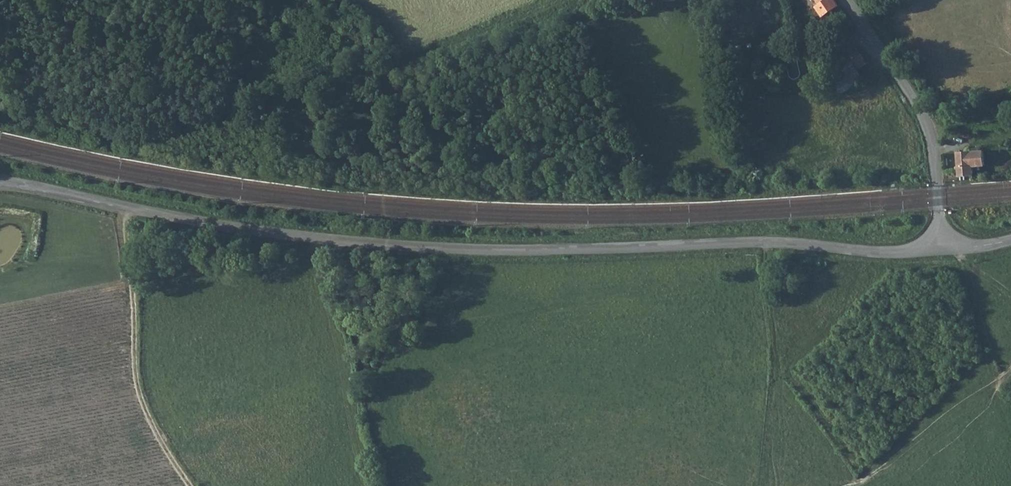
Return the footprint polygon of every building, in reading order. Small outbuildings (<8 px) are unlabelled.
[(818,3),(815,5),(822,15),(837,6),(833,0),(816,0),(818,3)] [(860,55),(842,66),(844,69),(846,71),(854,66),(857,70),(867,64),(860,55)] [(846,71),(844,69),(832,78),(843,93),(863,78),(857,70),(854,66),(846,71)] [(970,151),(957,152),(959,174),(972,174),(970,151)]
